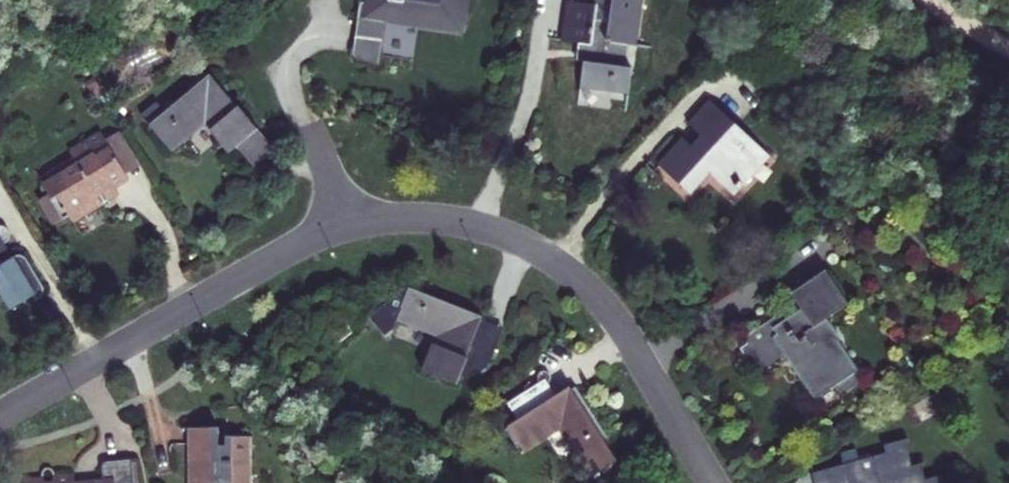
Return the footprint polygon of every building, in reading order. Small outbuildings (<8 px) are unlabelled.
[(353,61),(358,70),(380,73),(386,26),(462,37),(467,0),(370,0),(369,9),(360,8),(353,61)] [(576,91),(625,97),(628,72),(621,70),(624,48),(634,50),(640,0),(551,0),(551,4),(563,5),(558,43),(574,45),(573,63),(579,65),(576,91)] [(271,150),(207,77),(148,127),(171,154),(202,128),(226,154),(234,147),(252,167),(271,150)] [(767,158),(706,103),(685,126),(697,138),(689,149),(679,139),(655,167),(688,197),(708,175),(732,197),(767,158)] [(122,133),(103,144),(124,180),(143,169),(122,133)] [(103,144),(44,182),(55,199),(38,210),(54,234),(71,223),(73,225),(99,209),(94,200),(102,196),(108,203),(117,196),(113,187),(124,180),(103,144)] [(6,308),(31,293),(32,296),(35,293),(37,289),(37,286),(36,283),(23,263),(21,260),(18,258),(15,258),(11,259),(2,245),(5,243),(7,239),(7,236),(6,233),(3,230),(0,228),(0,297),(6,308)] [(742,345),(734,351),(753,378),(782,358),(811,401),(831,386),(838,398),(857,384),(849,374),(851,371),(831,342),(833,339),(821,319),(842,305),(819,272),(787,296),(797,310),(784,320),(779,315),(772,319),(771,317),(739,340),(742,345)] [(390,322),(391,323),(432,337),(419,372),(452,384),(455,377),(465,381),(482,368),(486,356),(465,348),(475,321),(476,317),(405,289),(402,298),(393,294),(365,319),(388,328),(390,322)] [(497,329),(475,321),(465,348),(486,356),(497,329)] [(613,463),(580,412),(565,387),(552,396),(543,380),(545,374),(542,372),(533,377),(535,384),(503,404),(513,420),(503,425),(521,452),(555,432),(586,479),(613,463)] [(184,430),(185,482),(246,482),(247,437),(222,437),(221,447),(214,447),(215,430),(184,430)] [(934,475),(921,479),(916,463),(904,466),(897,441),(876,448),(878,454),(831,468),(836,482),(937,482),(934,475)] [(126,461),(97,463),(98,481),(71,482),(70,474),(20,478),(21,482),(127,482),(126,461)] [(831,468),(806,474),(809,482),(836,482),(831,468)]
